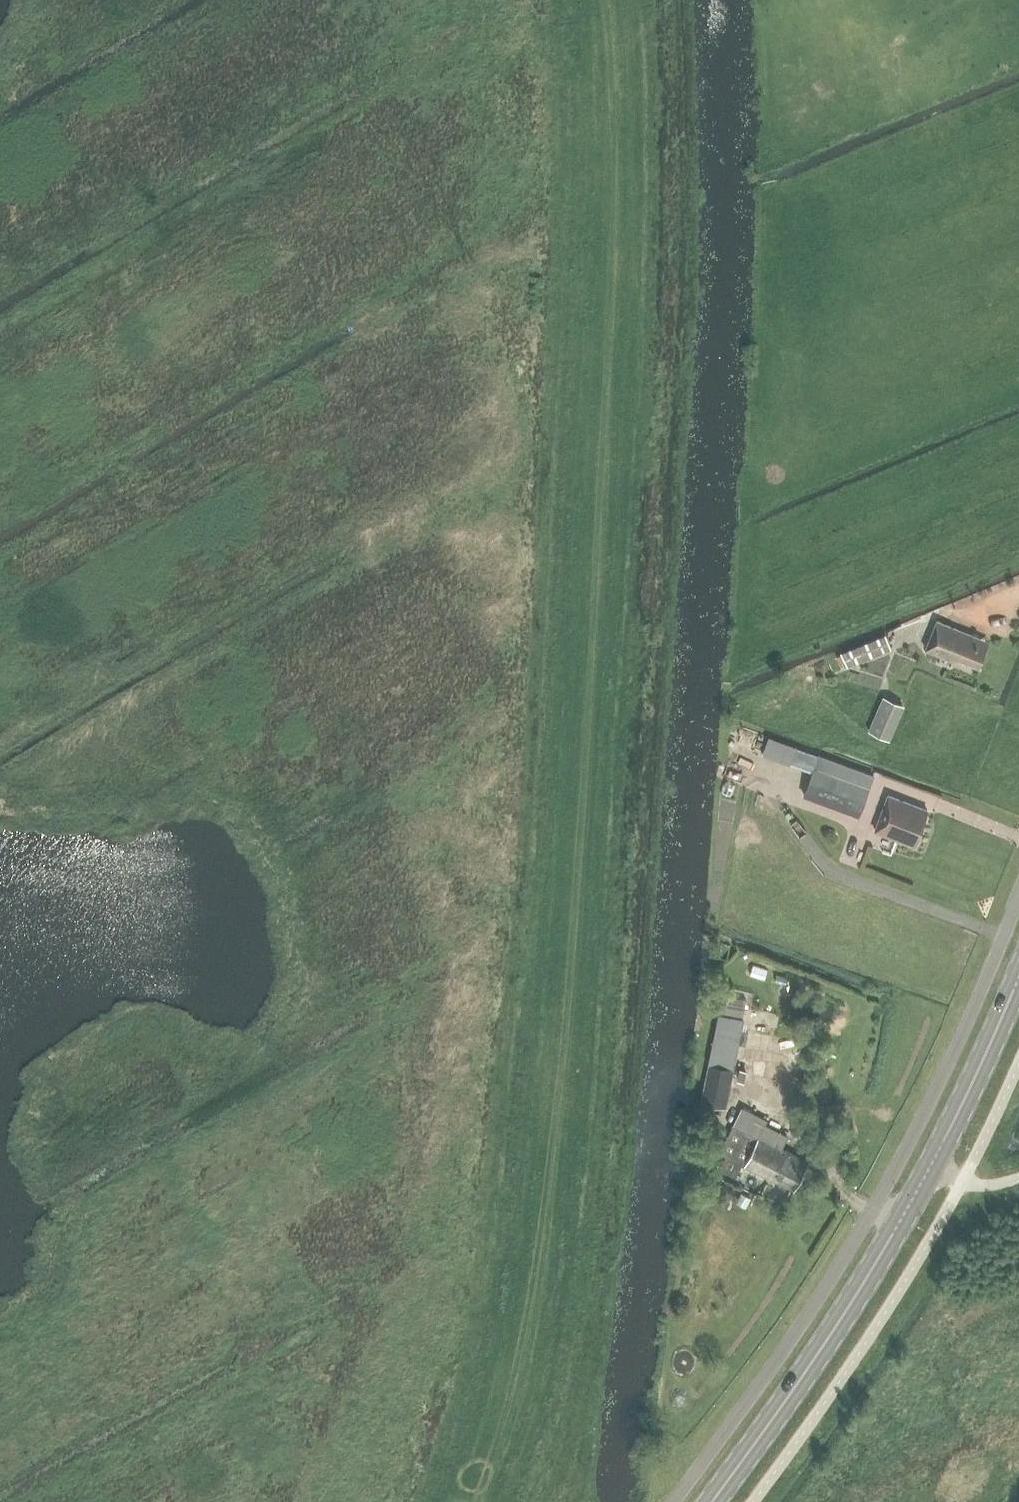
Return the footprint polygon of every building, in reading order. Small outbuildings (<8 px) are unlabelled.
[(937,622),(927,649),(926,651),(953,662),(954,658),(977,667),(987,642),(937,622)] [(890,648),(885,635),(841,652),(846,665),(890,648)] [(903,705),(883,695),(866,729),(887,739),(903,705)] [(811,773),(817,757),(796,749),(790,765),(811,773)] [(870,776),(817,757),(803,794),(856,814),(870,776)] [(926,810),(885,794),(871,831),(912,847),(926,810)] [(743,1020),(719,1015),(701,1102),(725,1107),(743,1020)] [(744,1083),(746,1072),(740,1071),(738,1081),(744,1083)] [(767,1121),(739,1107),(718,1151),(724,1153),(718,1166),(735,1174),(741,1162),(746,1164),(795,1188),(808,1159),(782,1147),(787,1136),(765,1125),(767,1121)]
